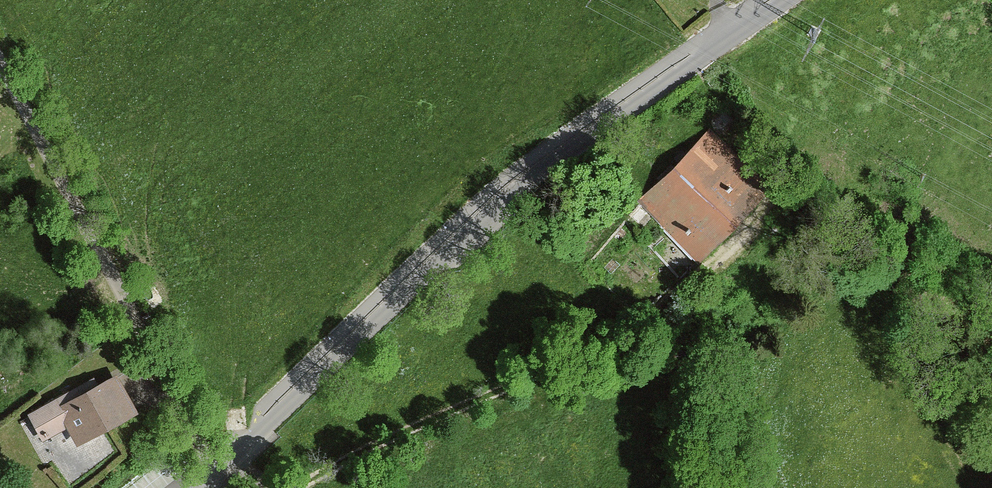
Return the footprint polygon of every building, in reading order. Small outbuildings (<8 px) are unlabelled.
[(767,188),(708,131),(685,154),(682,151),(675,158),(678,161),(640,201),(699,258),(767,188)] [(154,422),(132,381),(88,405),(85,399),(44,421),(59,448),(85,434),(96,454),(154,422)]
